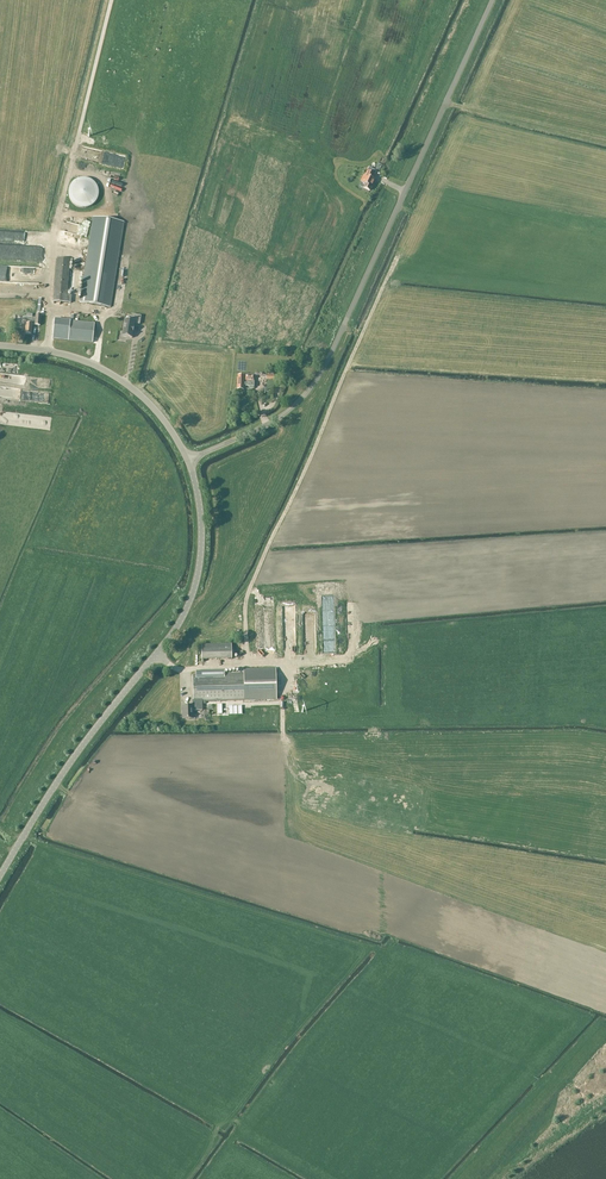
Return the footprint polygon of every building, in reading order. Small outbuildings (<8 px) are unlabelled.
[(369,170),(368,172),(367,172),(362,183),(363,183),(362,186),(364,187),(364,188),(369,191),(371,188),(372,188),(375,181),(372,179),(374,175),(375,172),(371,170),(371,171),(369,170)] [(99,196),(99,193),(99,191),(98,188),(96,185),(95,183),(92,181),(90,180),(87,179),(84,178),(81,179),(78,180),(76,181),(73,183),(71,185),(70,188),(69,191),(69,193),(69,196),(70,199),(71,202),(73,204),(76,206),(78,207),(81,208),(84,209),(87,208),(90,207),(92,206),(95,204),(96,202),(98,199),(99,196)] [(124,188),(114,186),(112,196),(121,199),(124,188)] [(93,218),(80,303),(110,307),(123,223),(93,218)] [(81,229),(76,233),(81,239),(86,234),(81,229)] [(85,238),(84,238),(83,239),(82,239),(81,240),(81,241),(80,241),(80,242),(80,243),(81,244),(81,245),(82,246),(83,246),(84,247),(85,247),(86,246),(87,246),(88,245),(88,244),(89,243),(89,242),(88,241),(88,240),(87,240),(87,239),(86,239),(85,238)] [(14,247),(13,260),(37,261),(37,247),(14,247)] [(67,295),(70,259),(57,258),(53,301),(71,303),(71,295),(67,295)] [(130,266),(120,264),(114,304),(124,306),(130,266)] [(14,275),(14,270),(23,270),(23,273),(32,273),(32,266),(0,265),(0,275),(14,275)] [(70,321),(71,315),(55,313),(53,328),(58,329),(58,330),(69,331),(68,340),(92,343),(94,324),(70,321)] [(32,318),(33,314),(26,314),(26,321),(26,323),(25,333),(31,334),(32,325),(40,325),(41,315),(36,314),(36,318),(32,318)] [(141,316),(132,315),(131,321),(125,320),(122,337),(133,338),(135,324),(140,325),(141,316)] [(6,365),(6,373),(18,373),(18,364),(6,365)] [(243,377),(244,376),(238,376),(237,389),(243,389),(243,386),(249,386),(249,388),(254,389),(254,386),(254,382),(254,375),(245,374),(245,377),(243,377)] [(264,413),(261,396),(256,397),(259,414),(264,413)] [(314,629),(313,611),(304,611),(304,629),(314,629)] [(267,612),(268,621),(279,621),(278,612),(267,612)] [(231,659),(231,645),(201,645),(202,660),(231,659)] [(244,670),(244,674),(209,675),(209,671),(203,671),(203,675),(193,676),(193,701),(194,701),(194,706),(182,706),(183,719),(193,719),(193,711),(202,710),(202,701),(276,699),(276,670),(244,670)]
